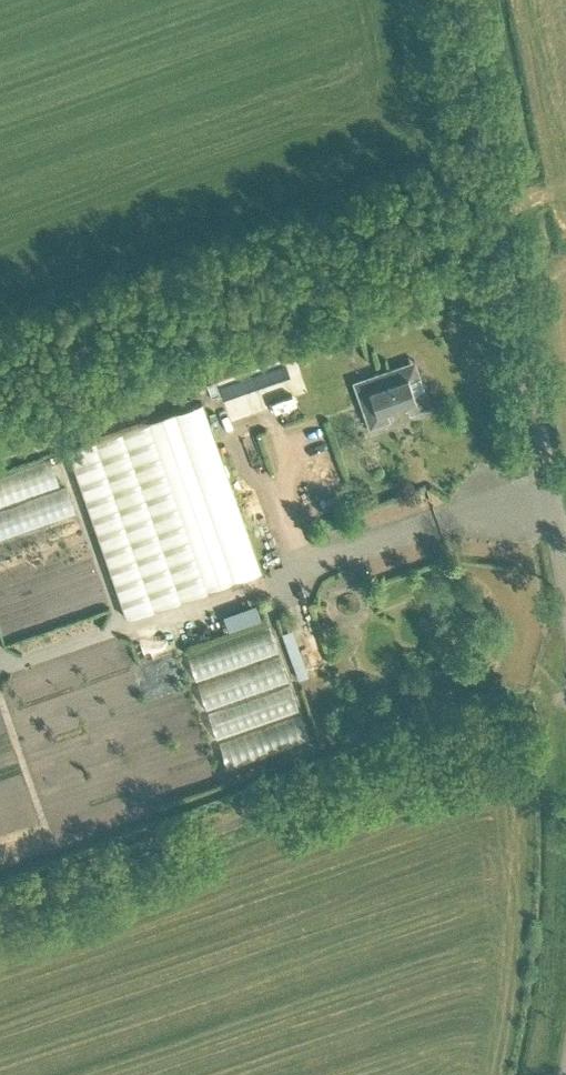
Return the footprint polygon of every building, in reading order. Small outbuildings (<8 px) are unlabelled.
[(430,406),(414,359),(352,380),(369,428),(390,420),(386,409),(405,402),(409,413),(430,406)] [(66,448),(125,617),(259,570),(200,401),(66,448)]
